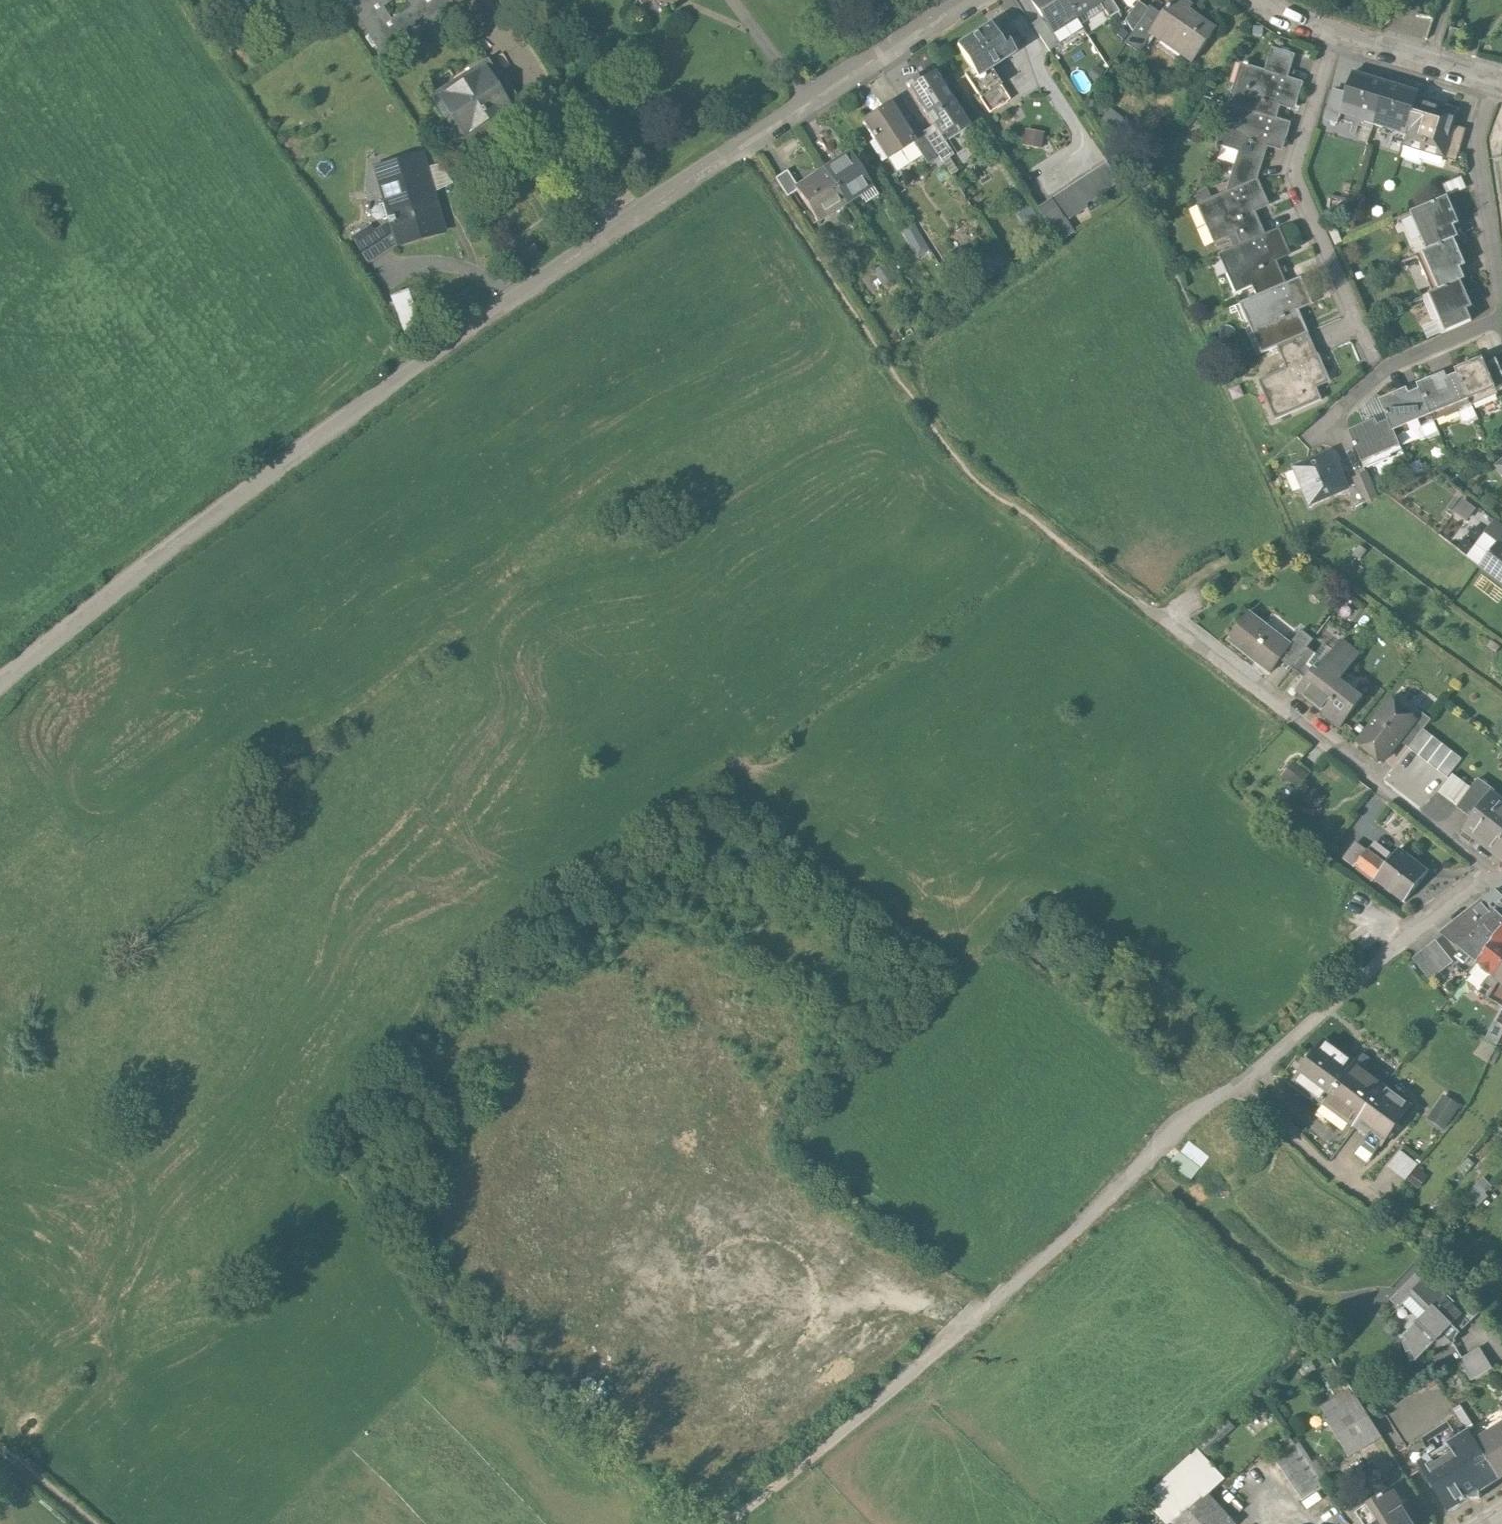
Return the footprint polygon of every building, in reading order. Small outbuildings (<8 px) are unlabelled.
[(449,6),(458,0),(408,0),(412,6),(391,19),(383,7),(394,0),(347,0),(378,46),(446,2),(449,6)] [(1064,0),(1030,0),(1042,18),(1052,33),(1075,18),(1064,0)] [(1075,18),(1099,3),(1097,0),(1064,0),(1075,18)] [(1111,0),(1097,0),(1099,3),(1109,18),(1119,12),(1111,0)] [(1183,0),(1175,0),(1159,24),(1154,30),(1196,58),(1214,32),(1187,13),(1191,6),(1183,0)] [(1138,2),(1125,21),(1133,32),(1146,14),(1149,9),(1138,2)] [(1159,24),(1146,14),(1133,32),(1126,42),(1139,52),(1154,30),(1159,24)] [(1052,33),(1042,18),(1032,25),(1049,51),(1059,45),(1052,33)] [(1000,37),(992,25),(958,46),(974,70),(965,76),(989,114),(1012,100),(992,69),(1018,53),(1006,34),(1000,37)] [(486,59),(434,92),(452,119),(446,122),(460,145),(492,124),(489,120),(497,115),(500,120),(521,106),(507,84),(503,86),(486,59)] [(1308,85),(1242,64),(1229,105),(1280,121),(1286,103),(1301,108),(1308,85)] [(1387,85),(1354,74),(1348,95),(1344,108),(1368,114),(1365,123),(1375,126),(1387,85)] [(940,75),(918,89),(952,144),(975,130),(940,75)] [(1419,94),(1387,85),(1375,126),(1382,128),(1381,131),(1407,139),(1419,98),(1419,94)] [(1336,91),(1328,116),(1341,120),(1344,108),(1348,95),(1336,91)] [(1460,110),(1419,98),(1407,139),(1447,151),(1448,152),(1456,126),(1460,110)] [(910,136),(890,105),(864,121),(897,171),(922,154),(910,136)] [(1280,121),(1229,105),(1216,147),(1239,154),(1267,162),(1274,142),(1289,147),(1295,126),(1280,121)] [(1467,129),(1456,126),(1448,152),(1447,151),(1445,159),(1457,163),(1467,129)] [(940,159),(921,129),(910,136),(922,154),(930,166),(940,159)] [(872,185),(851,154),(850,155),(851,157),(841,164),(839,161),(824,172),(844,203),(860,193),(858,190),(868,183),(870,186),(872,185)] [(1267,162),(1239,154),(1226,194),(1226,195),(1259,180),(1261,180),(1267,162)] [(418,156),(373,170),(388,218),(384,219),(387,228),(391,227),(397,245),(441,231),(418,156)] [(1105,163),(1034,210),(1057,244),(1073,233),(1064,220),(1119,184),(1105,163)] [(787,172),(776,180),(787,197),(797,190),(796,189),(798,188),(787,172)] [(824,172),(798,189),(798,188),(796,189),(797,190),(817,221),(815,217),(840,200),(842,204),(844,203),(824,172)] [(1226,195),(1211,201),(1220,222),(1209,226),(1217,245),(1238,236),(1262,226),(1254,208),(1268,202),(1259,180),(1226,195)] [(1448,198),(1412,214),(1428,251),(1455,239),(1459,238),(1454,226),(1459,224),(1448,198)] [(347,240),(366,264),(387,247),(368,223),(347,240)] [(1262,226),(1238,236),(1243,247),(1267,237),(1262,226)] [(1243,247),(1221,256),(1237,294),(1255,286),(1260,297),(1287,285),(1276,259),(1290,253),(1281,231),(1243,247)] [(1466,266),(1455,239),(1428,251),(1424,253),(1440,291),(1462,281),(1467,279),(1462,268),(1466,266)] [(1260,297),(1242,305),(1264,354),(1278,348),(1309,335),(1297,307),(1311,301),(1302,279),(1287,285),(1260,297)] [(1474,308),(1462,281),(1440,291),(1430,295),(1447,334),(1474,322),(1469,311),(1474,308)] [(1309,335),(1278,348),(1287,370),(1319,356),(1309,335)] [(1287,370),(1259,383),(1276,423),(1321,403),(1314,385),(1328,378),(1319,356),(1287,370)] [(1459,376),(1470,401),(1473,407),(1501,395),(1501,368),(1498,359),(1485,364),(1483,360),(1457,371),(1459,376)] [(1433,418),(1470,401),(1459,376),(1449,380),(1446,374),(1419,386),(1421,391),(1433,418)] [(1395,434),(1433,418),(1421,391),(1410,396),(1408,390),(1381,402),(1391,423),(1395,434)] [(1395,434),(1391,423),(1380,428),(1377,421),(1350,433),(1364,466),(1402,449),(1395,434)] [(1351,492),(1333,451),(1293,468),(1311,509),(1351,492)] [(1463,500),(1457,511),(1470,518),(1476,508),(1463,500)] [(1495,524),(1487,535),(1500,545),(1501,543),(1501,544),(1501,530),(1495,524)] [(1501,543),(1500,545),(1482,569),(1501,584),(1501,544),(1501,543)] [(1291,645),(1250,613),(1228,641),(1270,674),(1281,660),(1292,646),(1291,645)] [(1313,641),(1301,632),(1291,645),(1292,646),(1281,660),(1292,668),(1307,649),(1313,641)] [(1357,705),(1334,687),(1358,655),(1342,643),(1319,673),(1315,670),(1298,693),(1325,713),(1324,715),(1340,728),(1357,705)] [(1307,649),(1292,668),(1301,675),(1316,656),(1307,649)] [(1413,723),(1388,705),(1360,743),(1364,746),(1365,751),(1368,753),(1373,753),(1385,762),(1399,742),(1413,724),(1413,723)] [(1421,713),(1413,723),(1413,724),(1399,742),(1409,750),(1432,721),(1421,713)] [(1282,775),(1299,786),(1309,771),(1292,760),(1282,775)] [(1453,775),(1439,794),(1448,801),(1462,782),(1453,775)] [(1472,789),(1458,808),(1473,820),(1492,795),(1492,796),(1495,791),(1479,779),(1472,789)] [(1462,782),(1448,801),(1458,808),(1472,789),(1462,782)] [(1492,795),(1473,820),(1473,821),(1462,836),(1471,843),(1475,838),(1501,859),(1501,804),(1492,796),(1492,795)] [(1429,874),(1399,851),(1387,866),(1368,851),(1355,869),(1356,869),(1357,868),(1358,869),(1359,867),(1376,880),(1376,881),(1406,904),(1429,874)] [(1478,970),(1501,939),(1501,895),(1501,894),(1442,940),(1478,970)] [(1494,982),(1501,972),(1501,939),(1478,970),(1494,982)] [(1454,965),(1437,943),(1414,961),(1431,983),(1454,965)] [(1293,1087),(1323,1109),(1355,1067),(1325,1044),(1293,1087)] [(1323,1109),(1354,1132),(1386,1089),(1355,1067),(1323,1109)] [(1354,1132),(1384,1154),(1416,1112),(1386,1089),(1354,1132)] [(1430,1125),(1446,1134),(1461,1108),(1445,1099),(1430,1125)] [(1187,1139),(1172,1164),(1195,1178),(1210,1153),(1187,1139)] [(1418,1168),(1401,1153),(1388,1168),(1405,1183),(1418,1168)] [(1444,1298),(1426,1280),(1424,1282),(1417,1275),(1391,1301),(1400,1310),(1411,1298),(1428,1314),(1404,1338),(1408,1342),(1405,1345),(1412,1364),(1417,1363),(1435,1345),(1440,1350),(1453,1344),(1454,1346),(1457,1343),(1456,1341),(1454,1343),(1445,1335),(1454,1327),(1463,1317),(1464,1316),(1445,1298),(1444,1298)] [(1481,1314),(1455,1289),(1445,1298),(1464,1316),(1463,1317),(1470,1324),(1481,1314)] [(1463,1317),(1454,1327),(1445,1335),(1454,1343),(1456,1341),(1460,1334),(1470,1324),(1463,1317)] [(1481,1349),(1460,1361),(1466,1371),(1487,1359),(1481,1349)] [(1487,1359),(1466,1371),(1473,1382),(1493,1369),(1487,1359)] [(835,1368),(840,1380),(856,1374),(851,1362),(835,1368)] [(1357,1397),(1326,1418),(1350,1456),(1382,1436),(1357,1397)] [(1477,1441),(1501,1480),(1501,1479),(1501,1426),(1478,1441),(1477,1441)] [(1470,1431),(1421,1465),(1451,1511),(1471,1498),(1472,1500),(1483,1499),(1483,1491),(1501,1480),(1477,1441),(1478,1441),(1470,1431)] [(1325,1486),(1297,1445),(1275,1459),(1303,1500),(1325,1486)] [(1198,1450),(1145,1500),(1167,1523),(1235,1523),(1208,1495),(1225,1479),(1198,1450)] [(1356,1513),(1363,1523),(1415,1523),(1393,1489),(1356,1513)]
